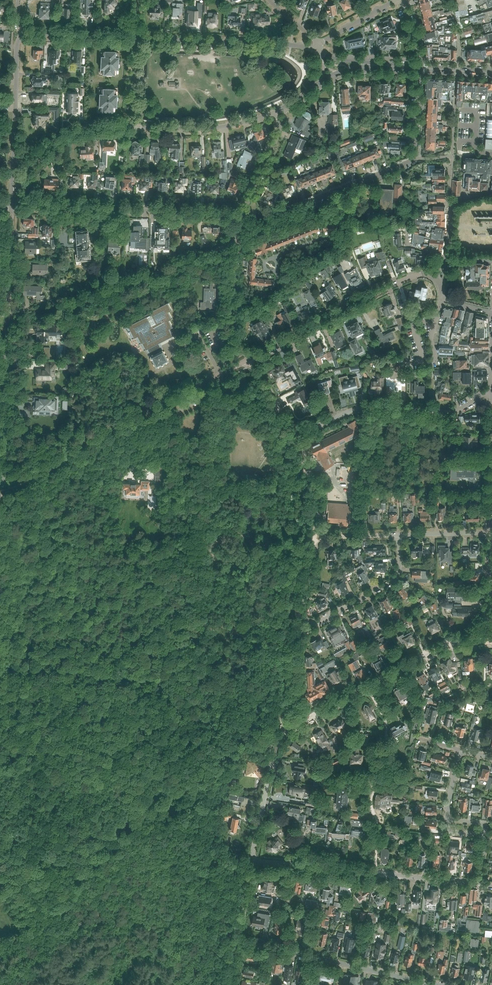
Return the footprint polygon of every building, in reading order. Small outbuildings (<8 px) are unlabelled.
[(83,14),(83,15),(84,16),(85,17),(87,17),(88,17),(89,15),(89,14),(90,14),(90,9),(93,9),(93,2),(90,2),(90,0),(82,0),(82,2),(80,2),(80,8),(83,8),(82,14),(83,14)] [(115,5),(116,5),(117,4),(117,3),(117,2),(117,1),(116,1),(116,0),(103,0),(104,0),(105,0),(104,12),(105,13),(106,14),(107,14),(108,13),(109,12),(110,12),(110,10),(114,10),(115,5)] [(148,14),(150,14),(150,16),(151,17),(153,18),(154,17),(154,16),(159,16),(159,12),(162,12),(162,5),(165,5),(165,2),(165,1),(165,0),(160,0),(159,3),(156,3),(156,6),(152,6),(152,8),(150,8),(150,10),(148,10),(148,14)] [(298,7),(299,7),(299,8),(301,8),(305,9),(306,6),(307,4),(307,1),(308,1),(306,0),(300,0),(298,7)] [(340,2),(344,10),(345,10),(346,10),(348,9),(348,8),(351,7),(350,5),(352,4),(354,3),(353,0),(352,0),(349,2),(348,0),(344,0),(340,2)] [(459,10),(456,11),(455,9),(454,9),(457,19),(468,15),(464,0),(456,0),(459,10)] [(480,6),(482,10),(486,9),(491,6),(491,0),(480,6)] [(422,11),(431,8),(429,1),(420,4),(422,11)] [(52,10),(53,3),(40,3),(40,18),(44,18),(44,19),(48,19),(49,10),(52,10)] [(62,5),(62,18),(71,18),(72,9),(72,4),(62,3),(62,5)] [(173,17),(178,17),(179,17),(179,14),(182,14),(182,4),(172,3),(172,12),(173,12),(173,17)] [(187,11),(187,26),(197,26),(197,18),(201,18),(202,3),(196,3),(196,11),(187,11)] [(247,13),(247,4),(247,3),(240,5),(240,9),(239,8),(238,12),(247,13)] [(317,7),(313,6),(310,13),(318,16),(319,16),(320,15),(320,14),(320,13),(320,12),(319,12),(321,8),(321,6),(321,5),(320,5),(320,4),(319,4),(318,5),(317,7)] [(328,7),(327,7),(328,12),(329,12),(330,15),(337,14),(336,9),(338,9),(338,6),(336,6),(335,5),(327,6),(328,7)] [(422,11),(424,18),(433,15),(433,16),(436,15),(440,14),(439,10),(432,12),(431,8),(422,11)] [(227,13),(228,13),(227,24),(230,24),(233,25),(233,26),(233,27),(234,28),(235,28),(236,27),(237,26),(239,26),(240,17),(239,17),(239,16),(233,15),(233,16),(230,16),(230,10),(227,10),(226,11),(226,12),(226,13),(227,13)] [(474,16),(474,15),(469,17),(470,22),(476,20),(477,24),(485,22),(487,22),(491,21),(491,19),(491,18),(491,11),(474,16)] [(262,25),(269,24),(269,16),(261,17),(261,13),(251,13),(251,27),(262,27),(262,25)] [(212,18),(206,17),(205,26),(209,26),(209,27),(213,27),(217,27),(218,14),(212,14),(212,18)] [(435,22),(435,23),(438,22),(436,15),(433,16),(433,15),(424,18),(423,18),(425,25),(426,25),(426,24),(435,22)] [(379,26),(381,32),(384,30),(385,32),(395,28),(391,18),(381,23),(382,25),(379,26)] [(442,25),(449,25),(449,23),(448,19),(438,22),(435,23),(435,22),(426,24),(426,25),(427,31),(436,29),(437,29),(438,30),(441,30),(441,29),(442,29),(442,25)] [(483,25),(485,32),(491,30),(491,22),(483,25)] [(445,36),(452,36),(453,29),(453,26),(449,25),(442,25),(442,29),(441,29),(441,30),(438,30),(437,29),(436,29),(427,31),(428,32),(422,33),(424,39),(433,37),(439,36),(440,36),(445,36)] [(463,29),(466,37),(471,36),(470,33),(473,33),(471,27),(463,29)] [(490,44),(491,43),(491,32),(476,37),(473,37),(474,40),(476,47),(478,47),(490,44)] [(381,38),(382,35),(374,34),(374,40),(377,40),(377,42),(379,43),(379,44),(380,44),(380,49),(389,50),(389,48),(396,48),(397,38),(391,37),(391,38),(385,37),(385,38),(381,38)] [(363,37),(345,40),(348,50),(365,46),(363,37)] [(427,59),(432,59),(433,46),(433,44),(433,37),(424,39),(425,45),(427,59)] [(43,50),(38,50),(37,49),(35,49),(34,50),(33,58),(41,59),(41,56),(40,56),(40,54),(43,55),(43,50)] [(488,57),(487,54),(486,49),(482,50),(482,51),(472,51),(472,52),(468,51),(468,60),(484,61),(484,58),(488,57)] [(49,50),(49,64),(53,64),(53,59),(56,59),(59,59),(59,55),(60,54),(60,52),(59,51),(56,51),(56,50),(53,50),(53,51),(49,50)] [(72,51),(71,62),(73,62),(73,64),(77,64),(77,69),(80,69),(80,73),(81,73),(80,75),(84,75),(84,73),(85,73),(85,71),(85,66),(84,66),(81,66),(81,64),(80,64),(80,62),(81,62),(81,51),(80,51),(80,50),(74,50),(74,51),(72,51)] [(102,74),(103,74),(106,74),(106,75),(112,75),(117,75),(117,69),(118,69),(118,66),(119,66),(119,61),(119,58),(117,58),(117,54),(118,52),(113,52),(113,51),(107,51),(107,52),(103,52),(103,57),(101,57),(100,67),(100,69),(102,69),(102,74)] [(33,85),(43,86),(43,83),(46,83),(47,77),(33,76),(32,79),(31,79),(31,80),(32,81),(33,81),(33,85)] [(389,93),(389,92),(389,86),(388,86),(388,84),(382,84),(382,88),(380,88),(380,93),(389,93)] [(396,95),(405,96),(406,85),(397,84),(396,95)] [(371,86),(365,86),(359,86),(359,96),(359,100),(366,100),(366,99),(370,99),(371,86)] [(341,97),(342,106),(350,105),(349,97),(349,88),(342,89),(342,90),(341,91),(341,92),(342,93),(342,95),(342,97),(341,97)] [(99,96),(99,106),(101,106),(101,112),(105,112),(110,113),(110,112),(115,112),(115,107),(117,107),(117,103),(118,99),(117,99),(117,95),(116,95),(116,90),(111,89),(106,89),(102,89),(101,94),(99,94),(99,96)] [(435,89),(434,99),(438,99),(445,100),(446,89),(443,89),(442,92),(437,92),(437,89),(435,89)] [(72,110),(78,110),(78,93),(66,93),(66,109),(67,109),(66,111),(72,111),(72,110)] [(32,102),(45,102),(45,95),(43,95),(32,94),(32,102)] [(320,114),(329,114),(328,124),(337,124),(338,124),(338,116),(338,114),(334,114),(332,114),(332,103),(329,103),(329,102),(325,101),(325,102),(320,102),(320,114)] [(354,110),(354,105),(352,105),(350,105),(342,106),(342,111),(343,114),(351,113),(351,110),(354,110)] [(49,108),(49,111),(50,111),(54,111),(55,111),(55,112),(55,113),(55,115),(55,117),(58,118),(58,108),(49,108)] [(396,112),(394,112),(393,112),(392,119),(395,119),(396,120),(398,121),(399,120),(400,120),(400,118),(403,118),(404,112),(398,111),(396,111),(396,112)] [(300,132),(308,137),(311,132),(307,130),(310,125),(308,124),(311,118),(311,116),(310,114),(308,112),(305,112),(303,113),(302,115),(303,115),(302,117),(300,116),(295,125),(302,129),(300,132)] [(49,114),(49,113),(34,113),(33,127),(38,127),(38,125),(39,125),(39,121),(41,119),(49,119),(49,117),(50,117),(50,114),(49,114)] [(427,120),(427,127),(436,128),(438,128),(443,128),(443,126),(443,125),(439,125),(439,121),(437,121),(427,120)] [(389,131),(389,132),(393,133),(398,133),(398,132),(402,132),(402,131),(403,129),(402,129),(402,126),(390,125),(389,131)] [(249,148),(248,148),(254,151),(257,144),(256,143),(257,140),(263,137),(265,137),(264,134),(261,129),(254,133),(255,136),(253,141),(251,141),(249,145),(250,145),(249,148)] [(363,138),(365,143),(374,139),(372,134),(363,138)] [(293,135),(284,155),(292,159),(297,148),(302,150),(306,141),(293,135)] [(236,138),(232,139),(233,140),(229,141),(231,148),(238,146),(239,148),(242,147),(242,150),(241,150),(242,151),(249,144),(248,139),(248,140),(245,141),(244,136),(240,137),(240,136),(236,137),(236,138)] [(102,151),(102,154),(102,162),(100,162),(99,169),(105,169),(105,166),(106,166),(107,151),(114,151),(114,149),(116,149),(116,144),(114,144),(114,142),(111,142),(111,141),(107,141),(107,142),(103,142),(103,151),(102,151)] [(132,155),(140,155),(140,151),(141,151),(141,146),(141,143),(137,143),(137,142),(135,141),(134,141),(133,142),(132,155)] [(214,152),(216,152),(216,158),(224,157),(224,151),(221,151),(220,141),(213,142),(214,152)] [(392,144),(389,144),(389,141),(384,141),(383,141),(383,145),(384,145),(385,145),(388,146),(388,149),(391,149),(391,153),(400,153),(400,147),(399,146),(399,144),(400,142),(392,141),(392,144)] [(155,154),(155,159),(155,162),(160,163),(161,148),(158,148),(158,143),(151,142),(151,149),(150,149),(150,153),(155,154)] [(435,143),(426,142),(426,149),(435,150),(435,143)] [(172,158),(178,158),(179,152),(180,144),(169,144),(169,151),(172,151),(172,158)] [(80,159),(94,159),(93,149),(91,149),(90,146),(86,146),(86,150),(79,150),(80,159)] [(191,146),(191,153),(191,155),(202,155),(201,146),(191,146)] [(358,150),(359,152),(360,154),(363,163),(372,159),(368,151),(364,153),(361,147),(357,148),(358,150)] [(377,147),(368,151),(372,159),(379,156),(380,157),(381,155),(380,155),(377,147)] [(244,150),(237,165),(245,169),(247,163),(245,162),(247,158),(250,160),(253,154),(244,150)] [(357,156),(352,158),(355,166),(363,163),(360,154),(359,152),(356,153),(357,156)] [(352,158),(351,155),(342,159),(346,168),(346,169),(347,170),(348,169),(355,166),(352,158)] [(464,173),(478,174),(481,175),(481,181),(488,181),(489,179),(489,175),(490,175),(490,167),(491,160),(483,159),(474,158),(474,159),(465,158),(465,161),(464,171),(464,173)] [(332,165),(324,169),(327,177),(334,174),(335,174),(336,173),(335,172),(332,165)] [(432,176),(432,177),(438,177),(438,175),(445,175),(445,169),(435,169),(435,165),(429,165),(428,176),(432,176)] [(314,169),(306,172),(307,175),(307,176),(310,184),(318,180),(314,169)] [(324,169),(315,172),(318,180),(327,177),(324,169)] [(310,184),(307,176),(307,175),(306,172),(300,175),(302,178),(298,179),(296,181),(298,186),(301,185),(301,186),(301,187),(303,187),(310,184)] [(480,191),(481,181),(481,175),(478,174),(464,173),(463,188),(466,188),(466,190),(480,191)] [(92,178),(88,179),(88,187),(97,188),(98,182),(96,182),(96,180),(98,180),(98,174),(92,174),(92,178)] [(105,188),(114,188),(114,184),(115,184),(115,181),(114,181),(114,179),(118,179),(118,175),(114,175),(114,177),(110,177),(110,176),(105,176),(105,188)] [(78,188),(78,177),(78,176),(73,176),(73,177),(70,177),(69,187),(78,188)] [(125,176),(125,180),(123,180),(123,189),(130,189),(131,184),(133,184),(134,180),(134,176),(125,176)] [(439,182),(445,182),(445,177),(438,177),(432,177),(432,176),(428,176),(427,176),(427,179),(432,179),(432,185),(433,185),(435,185),(439,185),(439,182)] [(156,186),(158,186),(158,189),(159,190),(167,191),(167,186),(166,186),(166,182),(171,183),(171,177),(165,177),(165,181),(160,181),(160,182),(156,182),(156,186)] [(49,178),(49,180),(44,179),(44,189),(58,190),(59,179),(49,178)] [(176,183),(175,191),(183,191),(183,184),(187,184),(187,183),(188,183),(188,181),(188,179),(187,179),(187,178),(181,178),(180,183),(176,183)] [(227,190),(235,194),(238,185),(236,184),(238,180),(232,178),(227,190)] [(190,186),(193,186),(193,191),(194,192),(199,192),(200,191),(201,182),(196,182),(196,181),(190,180),(190,186)] [(460,181),(452,180),(452,196),(455,196),(455,197),(457,197),(457,196),(460,196),(460,181)] [(207,189),(210,189),(210,193),(218,193),(218,184),(218,183),(215,183),(215,184),(210,183),(210,184),(207,184),(207,189)] [(291,186),(283,189),(286,197),(294,195),(293,193),(294,193),(295,192),(293,185),(291,185),(291,186)] [(380,213),(392,214),(394,189),(381,189),(380,213)] [(275,192),(274,193),(267,190),(263,199),(271,202),(273,197),(276,198),(278,193),(275,192)] [(445,202),(445,195),(437,195),(437,194),(429,194),(429,199),(428,199),(428,204),(433,204),(437,204),(437,201),(440,201),(440,202),(445,202)] [(369,217),(369,218),(373,219),(373,217),(376,217),(376,211),(366,211),(366,217),(369,217)] [(428,213),(428,216),(428,217),(434,217),(434,218),(434,220),(436,220),(436,224),(444,224),(445,224),(445,214),(438,214),(434,213),(428,213)] [(436,226),(444,228),(444,224),(436,224),(436,220),(434,220),(434,222),(431,222),(428,222),(425,222),(419,221),(420,218),(416,217),(415,224),(420,225),(425,226),(428,226),(436,226)] [(42,236),(51,236),(51,226),(48,225),(47,224),(44,224),(43,225),(43,226),(41,226),(40,229),(41,229),(43,229),(42,236)] [(317,224),(312,227),(314,233),(320,231),(317,224)] [(358,234),(369,231),(367,224),(357,227),(356,229),(358,234)] [(445,228),(444,228),(436,226),(428,226),(425,226),(420,225),(415,224),(415,227),(419,228),(418,229),(427,231),(430,232),(432,232),(444,234),(445,228)] [(163,225),(161,225),(156,225),(155,225),(154,231),(154,237),(151,237),(151,249),(154,249),(163,249),(163,252),(169,252),(169,231),(167,231),(167,225),(163,225)] [(130,241),(129,251),(137,251),(137,248),(141,248),(145,248),(145,251),(150,251),(150,238),(146,238),(140,238),(139,238),(139,235),(140,235),(142,235),(142,229),(141,229),(141,226),(136,226),(136,227),(133,227),(133,231),(130,231),(130,241)] [(183,242),(191,242),(192,231),(187,231),(187,228),(184,227),(183,231),(182,231),(182,239),(183,239),(183,242)] [(83,230),(83,231),(76,231),(77,244),(80,244),(80,246),(76,247),(77,254),(75,254),(76,262),(90,261),(90,258),(88,230),(87,229),(86,229),(85,228),(84,229),(83,230)] [(444,239),(444,234),(432,232),(430,232),(427,231),(426,236),(429,237),(432,237),(432,238),(443,240),(444,239)] [(444,241),(430,239),(430,238),(418,235),(413,234),(412,242),(413,242),(413,245),(422,249),(428,249),(428,251),(432,252),(436,253),(436,254),(442,255),(443,246),(443,247),(444,241)] [(108,253),(118,254),(119,239),(109,238),(108,253)] [(25,253),(36,254),(37,242),(25,242),(25,253)] [(266,242),(261,244),(264,253),(270,251),(270,250),(271,250),(268,244),(267,244),(266,242)] [(264,253),(261,244),(255,247),(256,249),(255,249),(257,255),(261,254),(261,255),(264,253)] [(426,255),(426,253),(420,253),(420,255),(418,255),(418,253),(416,253),(414,252),(414,249),(412,248),(405,248),(405,250),(405,253),(412,253),(412,258),(416,259),(415,263),(426,263),(426,262),(427,262),(427,256),(426,256),(426,255)] [(362,258),(359,259),(359,262),(360,262),(361,268),(361,269),(362,268),(365,267),(365,268),(366,267),(365,267),(366,266),(369,273),(369,272),(368,271),(369,270),(371,275),(370,275),(371,275),(373,275),(374,275),(375,276),(379,274),(379,273),(382,272),(381,271),(381,272),(380,272),(379,272),(378,268),(380,267),(380,268),(380,267),(380,266),(381,266),(379,261),(381,260),(381,261),(382,261),(385,260),(386,260),(385,259),(383,252),(383,251),(379,253),(376,254),(378,259),(375,260),(373,261),(369,262),(369,263),(367,263),(365,257),(362,258)] [(394,258),(391,259),(392,263),(393,262),(394,263),(397,272),(405,269),(406,269),(404,264),(403,264),(402,259),(398,261),(398,262),(396,262),(394,258)] [(33,274),(47,275),(48,265),(33,264),(33,274)] [(476,264),(476,277),(475,277),(475,264),(467,264),(467,269),(466,269),(466,275),(465,276),(465,278),(467,280),(467,282),(466,283),(466,289),(470,290),(473,290),(479,289),(483,289),(485,289),(485,286),(489,286),(489,277),(490,277),(490,265),(484,265),(484,264),(476,264)] [(329,276),(325,269),(320,272),(324,278),(329,276)] [(347,277),(349,280),(352,287),(362,282),(359,275),(357,272),(347,277)] [(342,289),(343,289),(343,288),(348,285),(342,275),(341,273),(333,278),(337,283),(338,282),(342,289)] [(201,308),(203,308),(215,308),(215,289),(213,289),(213,280),(205,280),(204,283),(210,283),(210,288),(204,288),(203,302),(201,302),(201,308)] [(335,290),(331,284),(321,291),(323,293),(322,293),(325,297),(323,298),(326,302),(336,295),(334,291),(335,290)] [(23,294),(36,295),(36,300),(44,300),(45,295),(41,295),(42,286),(23,286),(23,294)] [(407,300),(418,303),(419,297),(420,297),(425,298),(426,294),(427,288),(423,287),(422,291),(417,289),(416,292),(410,291),(407,300)] [(314,301),(312,296),(309,290),(303,293),(306,299),(309,303),(314,301)] [(170,337),(173,336),(170,329),(173,327),(174,327),(173,326),(172,326),(169,320),(172,318),(173,318),(173,317),(172,318),(169,312),(169,311),(172,310),(173,309),(172,309),(171,309),(168,303),(171,301),(150,312),(139,318),(140,320),(124,328),(124,329),(126,327),(128,331),(128,332),(129,332),(132,339),(136,337),(139,343),(139,344),(141,343),(144,350),(146,349),(155,368),(159,366),(160,366),(164,363),(168,361),(168,360),(161,346),(160,344),(160,343),(170,337)] [(285,311),(280,313),(282,315),(284,319),(288,326),(292,323),(291,322),(292,321),(292,320),(291,319),(288,313),(291,312),(287,305),(285,303),(285,301),(281,303),(283,307),(285,311)] [(385,315),(387,314),(388,316),(396,313),(393,305),(392,306),(391,304),(385,306),(385,307),(384,308),(385,310),(383,311),(384,315),(385,315)] [(303,309),(297,312),(299,316),(297,317),(299,320),(301,319),(301,320),(311,314),(308,309),(307,306),(303,309)] [(449,327),(450,324),(452,318),(451,318),(453,309),(445,307),(444,308),(441,318),(444,319),(444,320),(445,320),(445,317),(447,317),(446,321),(445,321),(444,326),(449,327)] [(450,324),(454,325),(455,324),(456,320),(457,319),(460,310),(454,308),(452,318),(450,324)] [(456,320),(455,324),(454,325),(451,339),(460,340),(461,335),(456,334),(457,333),(459,326),(461,326),(465,311),(460,310),(457,319),(456,320)] [(466,334),(467,336),(467,341),(460,341),(459,346),(468,347),(469,343),(470,343),(470,336),(470,333),(469,332),(474,313),(467,311),(462,333),(466,334)] [(280,321),(275,323),(279,330),(280,330),(281,330),(286,327),(282,319),(284,319),(282,315),(280,313),(277,315),(280,321)] [(255,335),(258,333),(262,340),(271,335),(267,329),(269,328),(266,322),(264,323),(262,320),(253,325),(253,326),(251,327),(255,335)] [(347,327),(352,336),(353,338),(357,336),(357,335),(359,334),(359,335),(363,333),(362,331),(362,330),(364,329),(362,324),(359,325),(358,322),(347,327)] [(36,333),(36,334),(40,334),(40,341),(42,341),(42,342),(46,343),(46,341),(49,341),(49,336),(62,336),(62,333),(64,334),(64,330),(63,330),(63,328),(60,327),(60,326),(58,326),(58,325),(54,325),(54,326),(52,326),(52,327),(37,326),(37,329),(35,329),(35,333),(36,333)] [(447,338),(449,327),(444,326),(443,326),(440,334),(441,335),(439,343),(445,343),(446,340),(447,338)] [(380,328),(375,330),(379,338),(375,340),(379,347),(382,345),(380,341),(382,340),(383,342),(387,340),(388,342),(393,339),(395,338),(394,336),(392,331),(386,334),(384,335),(383,334),(380,328)] [(331,335),(338,349),(346,344),(340,331),(331,335)] [(362,348),(360,349),(355,339),(350,342),(349,342),(352,348),(356,355),(363,351),(362,348)] [(460,340),(451,339),(449,345),(456,346),(439,345),(439,346),(438,347),(437,349),(437,350),(437,352),(438,354),(443,354),(453,355),(453,350),(455,350),(456,350),(470,351),(470,348),(488,348),(488,343),(470,343),(469,343),(468,347),(459,346),(460,341),(460,340)] [(319,345),(314,348),(315,351),(314,352),(319,363),(319,365),(322,363),(321,358),(325,357),(328,360),(332,359),(333,358),(330,352),(327,354),(325,347),(324,347),(323,343),(322,342),(319,344),(319,345)] [(474,355),(471,355),(471,356),(471,361),(471,365),(474,365),(474,367),(489,367),(488,352),(483,352),(483,354),(477,354),(477,355),(474,355)] [(311,359),(307,361),(306,360),(304,361),(301,354),(296,356),(300,365),(303,371),(310,368),(312,372),(316,370),(311,359)] [(469,369),(469,365),(467,365),(467,360),(455,360),(455,361),(453,361),(453,369),(455,369),(461,369),(461,370),(463,370),(463,369),(469,369)] [(36,379),(51,379),(51,375),(54,375),(54,369),(56,369),(57,362),(51,362),(51,364),(46,364),(46,370),(37,369),(36,379)] [(273,371),(272,371),(277,382),(291,375),(295,383),(297,381),(299,385),(302,384),(294,368),(285,372),(281,365),(273,369),(273,370),(272,370),(273,371)] [(483,379),(484,379),(484,380),(485,380),(485,379),(486,379),(487,379),(487,378),(487,377),(487,373),(487,372),(487,371),(486,371),(486,370),(473,370),(473,372),(473,384),(483,383),(483,379)] [(453,373),(453,380),(458,380),(458,377),(462,377),(462,383),(471,382),(471,372),(453,373)] [(376,382),(372,382),(372,389),(374,389),(374,393),(382,393),(382,382),(384,382),(383,375),(382,375),(379,375),(378,375),(378,381),(376,381),(376,382)] [(437,375),(435,375),(435,381),(436,381),(435,386),(438,387),(437,391),(437,393),(440,394),(439,400),(444,400),(444,399),(451,400),(452,396),(443,394),(443,392),(444,387),(445,383),(443,383),(442,383),(443,379),(437,378),(437,375)] [(352,377),(347,378),(347,379),(343,380),(346,393),(350,392),(350,395),(355,394),(354,391),(358,390),(357,388),(360,387),(357,376),(352,378),(352,377)] [(398,390),(402,390),(402,379),(396,379),(395,379),(390,379),(390,390),(393,390),(393,393),(398,393),(398,390)] [(331,380),(318,384),(321,391),(325,390),(326,394),(330,393),(328,387),(333,386),(331,380)] [(419,381),(415,381),(414,393),(419,393),(419,398),(424,398),(425,385),(418,385),(419,381)] [(296,395),(287,399),(289,403),(297,398),(300,397),(301,396),(302,399),(304,404),(309,401),(310,400),(304,389),(304,390),(303,388),(295,393),(296,395)] [(35,410),(55,411),(55,410),(56,410),(57,400),(55,400),(55,399),(35,398),(35,410)] [(465,416),(465,422),(470,422),(470,423),(477,423),(477,422),(480,422),(480,420),(481,420),(481,416),(480,416),(480,414),(476,414),(470,414),(465,414),(465,416)] [(334,464),(331,457),(330,457),(327,451),(362,434),(356,421),(348,424),(349,427),(317,443),(311,446),(316,456),(323,470),(334,464)] [(475,435),(467,435),(467,437),(464,437),(464,439),(462,439),(462,444),(464,444),(464,447),(470,447),(470,444),(475,444),(478,444),(478,438),(475,438),(475,435)] [(452,465),(451,479),(458,479),(458,477),(469,477),(469,479),(470,479),(474,479),(474,477),(475,477),(476,466),(461,466),(461,465),(456,465),(452,465)] [(138,494),(139,494),(139,490),(149,490),(149,482),(141,481),(141,485),(140,485),(135,485),(131,484),(124,484),(124,488),(126,488),(126,493),(128,493),(128,494),(131,495),(131,494),(134,494),(134,495),(137,495),(138,494)] [(467,497),(467,502),(467,506),(477,506),(477,498),(467,497)] [(339,522),(339,526),(348,527),(348,523),(353,523),(354,516),(350,516),(351,506),(347,505),(348,503),(328,502),(327,513),(329,514),(328,521),(339,522)] [(390,517),(390,518),(390,522),(391,522),(392,523),(393,522),(393,521),(397,521),(397,518),(398,518),(398,515),(397,515),(397,508),(390,509),(390,514),(389,514),(389,516),(390,516),(390,517)] [(403,508),(404,513),(404,522),(411,522),(411,521),(413,521),(413,513),(407,513),(407,508),(403,508)] [(419,513),(420,512),(420,521),(423,521),(424,521),(430,521),(430,514),(433,514),(433,508),(429,508),(430,511),(423,511),(423,509),(419,509),(419,513)] [(442,521),(442,519),(443,519),(443,515),(446,515),(445,508),(437,508),(437,511),(436,511),(436,520),(438,520),(439,521),(442,521)] [(376,514),(369,514),(369,522),(371,522),(372,522),(375,522),(380,522),(380,511),(376,511),(376,514)] [(479,521),(479,517),(479,514),(474,514),(474,512),(468,512),(468,517),(466,517),(466,521),(470,521),(470,522),(479,521)] [(476,555),(476,552),(479,552),(479,544),(471,544),(471,547),(461,547),(461,554),(469,554),(469,556),(476,555)] [(438,545),(438,547),(438,553),(438,556),(440,555),(440,561),(448,561),(448,564),(453,564),(453,550),(450,550),(450,547),(446,547),(446,545),(438,545)] [(376,551),(377,555),(386,554),(386,548),(384,548),(384,546),(374,547),(374,548),(366,548),(366,552),(374,552),(374,551),(376,551)] [(416,556),(423,556),(423,546),(416,546),(412,546),(412,556),(413,557),(416,557),(416,556)] [(359,558),(359,563),(361,562),(364,566),(365,565),(363,560),(363,557),(363,555),(359,556),(359,549),(348,549),(348,554),(351,554),(351,557),(359,558)] [(332,559),(339,559),(339,553),(335,553),(335,550),(326,550),(327,557),(328,558),(328,565),(332,565),(332,559)] [(375,559),(363,560),(365,565),(367,568),(369,568),(369,564),(375,563),(375,559)] [(348,574),(356,569),(357,570),(362,567),(365,572),(368,570),(367,568),(365,565),(364,566),(361,562),(359,563),(355,566),(344,572),(345,574),(346,577),(349,576),(348,574)] [(381,571),(381,572),(386,572),(386,568),(387,568),(387,567),(387,566),(386,565),(386,563),(376,563),(376,571),(381,571)] [(412,571),(412,578),(414,578),(415,577),(415,581),(420,582),(421,578),(427,578),(428,571),(421,571),(421,570),(417,570),(417,571),(412,571)] [(369,580),(364,571),(357,575),(360,580),(359,580),(358,582),(359,583),(361,584),(363,583),(369,580)] [(471,571),(465,571),(465,583),(474,583),(474,581),(479,581),(479,574),(474,574),(471,574),(471,571)] [(339,593),(341,592),(342,595),(348,592),(346,587),(347,586),(345,583),(344,584),(343,582),(347,580),(344,574),(340,576),(342,580),(336,584),(338,587),(338,588),(337,589),(339,593)] [(399,591),(402,596),(401,596),(403,598),(404,599),(404,598),(406,600),(409,598),(410,600),(413,598),(404,587),(399,591)] [(453,600),(462,600),(468,600),(468,596),(462,596),(462,591),(455,591),(455,587),(447,587),(447,591),(447,600),(453,600)] [(318,594),(322,595),(321,596),(322,597),(317,599),(318,601),(316,602),(317,604),(315,605),(315,607),(316,609),(317,610),(319,609),(320,609),(327,605),(326,605),(329,603),(326,598),(330,596),(328,591),(319,590),(318,594)] [(419,600),(422,603),(424,605),(429,600),(430,600),(427,597),(424,595),(419,600)] [(382,606),(386,612),(394,607),(392,603),(390,604),(387,598),(380,601),(381,603),(382,606)] [(444,608),(452,608),(452,611),(453,611),(453,612),(458,613),(458,616),(468,616),(468,612),(471,612),(472,608),(462,607),(462,604),(454,604),(453,604),(452,604),(444,604),(444,608)] [(371,620),(374,619),(374,620),(377,618),(377,619),(379,619),(382,625),(379,626),(382,631),(384,630),(382,625),(385,624),(380,614),(377,615),(372,606),(367,608),(368,609),(366,610),(371,620)] [(398,608),(394,611),(398,620),(403,617),(401,613),(398,608)] [(351,617),(349,618),(351,622),(354,627),(355,626),(356,627),(358,626),(359,628),(363,626),(361,623),(362,623),(358,615),(354,617),(354,616),(351,617)] [(407,618),(401,621),(401,622),(403,625),(403,626),(409,622),(410,625),(413,623),(410,617),(407,619),(407,618)] [(436,621),(434,622),(432,619),(429,621),(430,623),(427,625),(427,626),(426,627),(427,629),(428,630),(430,629),(432,633),(440,629),(436,621)] [(341,624),(335,627),(334,626),(332,627),(333,628),(327,632),(334,645),(348,637),(341,624)] [(367,626),(363,628),(366,634),(369,639),(370,639),(373,637),(370,631),(367,626)] [(411,634),(410,633),(404,636),(403,634),(399,636),(402,643),(405,642),(408,647),(415,643),(412,639),(413,638),(411,634)] [(380,643),(378,644),(382,651),(391,645),(386,635),(379,639),(380,643)] [(312,642),(311,643),(315,650),(316,650),(317,651),(321,649),(320,648),(325,645),(326,647),(330,645),(327,640),(323,642),(321,638),(317,640),(316,640),(315,641),(314,640),(313,641),(312,642)] [(344,643),(346,647),(334,654),(337,659),(347,654),(350,652),(353,650),(354,649),(358,647),(359,646),(355,639),(350,642),(349,641),(344,643)] [(353,662),(348,665),(352,671),(354,670),(356,672),(354,673),(356,676),(357,675),(360,680),(360,679),(362,680),(363,679),(363,678),(366,676),(362,669),(361,669),(360,667),(360,666),(357,660),(359,659),(358,656),(356,653),(352,655),(355,661),(353,662)] [(371,663),(371,664),(372,666),(373,666),(375,665),(377,670),(386,665),(379,654),(377,655),(378,658),(372,661),(373,662),(371,663)] [(307,666),(311,665),(312,668),(315,668),(315,671),(319,669),(319,668),(318,667),(316,663),(313,663),(312,656),(306,657),(307,666)] [(319,668),(319,669),(322,674),(324,673),(328,671),(327,670),(339,663),(336,658),(324,665),(319,667),(319,668)] [(475,672),(475,669),(476,668),(476,665),(474,665),(474,662),(473,662),(473,658),(465,658),(465,666),(462,666),(462,672),(463,672),(463,675),(470,674),(470,671),(473,671),(473,672),(475,672)] [(448,661),(447,661),(441,664),(447,674),(452,672),(453,674),(458,672),(457,662),(452,663),(451,660),(449,661),(448,661)] [(429,672),(431,677),(429,678),(432,684),(434,683),(433,679),(437,677),(438,679),(442,677),(436,667),(431,669),(432,671),(429,672)] [(330,689),(327,683),(325,680),(324,677),(322,674),(319,669),(315,671),(320,680),(321,679),(322,681),(315,685),(314,672),(307,672),(309,688),(307,689),(309,692),(306,694),(310,701),(319,696),(320,698),(324,696),(323,694),(327,692),(326,691),(330,689)] [(335,669),(329,673),(326,675),(328,679),(330,678),(333,684),(335,682),(343,678),(338,671),(337,672),(335,669)] [(424,674),(418,677),(419,680),(418,681),(421,685),(422,685),(423,688),(425,690),(431,687),(428,682),(429,682),(428,681),(427,678),(426,678),(424,674)] [(438,685),(439,685),(442,690),(443,692),(450,688),(449,686),(446,681),(441,684),(440,682),(437,684),(438,685)] [(406,697),(408,702),(412,700),(403,685),(402,684),(400,686),(400,687),(398,688),(397,687),(394,689),(394,690),(396,693),(394,694),(396,697),(397,696),(400,701),(406,697)] [(436,689),(429,693),(430,696),(432,695),(434,698),(439,695),(438,693),(436,689)] [(366,714),(367,714),(370,718),(372,721),(376,719),(374,716),(375,716),(372,711),(373,711),(374,710),(374,709),(372,705),(365,704),(365,703),(364,703),(365,704),(363,711),(364,714),(365,714),(366,714)] [(465,710),(473,712),(475,705),(474,705),(468,704),(467,703),(465,710)] [(425,717),(427,717),(426,722),(434,723),(437,710),(437,709),(437,707),(430,706),(430,708),(427,707),(426,714),(425,715),(425,717)] [(447,715),(442,714),(441,720),(445,721),(444,724),(451,725),(453,719),(451,718),(452,717),(453,717),(454,714),(448,712),(447,715)] [(345,722),(346,721),(345,721),(339,719),(338,719),(339,720),(338,721),(330,726),(333,732),(342,727),(343,728),(344,728),(345,722)] [(400,732),(406,729),(407,729),(405,725),(403,726),(402,724),(396,726),(396,725),(391,728),(392,729),(390,729),(390,735),(395,737),(399,735),(401,734),(400,732)] [(464,725),(463,728),(458,726),(458,727),(457,726),(455,731),(458,732),(457,735),(458,736),(460,736),(461,736),(463,736),(464,731),(466,731),(466,729),(467,725),(464,725)] [(474,730),(471,739),(474,739),(474,740),(476,740),(478,740),(478,737),(482,738),(484,730),(481,729),(475,728),(474,728),(474,730)] [(328,750),(331,748),(334,753),(337,750),(334,744),(331,746),(329,743),(325,735),(324,736),(321,731),(313,735),(320,748),(324,746),(326,750),(328,749),(328,750)] [(368,743),(368,734),(364,734),(364,739),(361,739),(361,742),(359,742),(359,743),(359,746),(368,746),(368,743)] [(297,752),(301,747),(294,741),(290,747),(297,752)] [(350,763),(363,764),(364,754),(360,754),(359,749),(356,749),(356,751),(355,751),(355,750),(353,750),(352,753),(351,753),(350,763)] [(417,759),(423,761),(424,761),(427,751),(420,750),(417,759)] [(318,762),(321,761),(317,753),(312,756),(315,762),(318,762)] [(435,754),(433,760),(445,763),(445,762),(446,762),(446,760),(447,757),(435,754)] [(248,762),(245,776),(256,777),(258,777),(259,776),(263,777),(265,767),(260,766),(260,763),(248,762)] [(311,762),(310,768),(321,770),(322,766),(317,764),(317,763),(316,763),(316,762),(314,762),(314,763),(311,762)] [(294,777),(301,778),(302,774),(306,774),(307,767),(306,767),(306,764),(298,763),(298,766),(294,765),(294,768),(293,768),(293,770),(293,772),(295,772),(294,777)] [(466,773),(475,775),(476,771),(473,770),(474,766),(468,765),(467,766),(465,771),(466,771),(466,773)] [(487,781),(486,787),(490,788),(491,781),(491,778),(488,777),(490,770),(483,768),(483,771),(481,770),(479,779),(487,781)] [(320,777),(328,778),(330,770),(322,769),(320,777)] [(440,782),(443,773),(432,770),(429,779),(440,782)] [(470,792),(472,784),(475,785),(476,782),(475,782),(472,781),(470,780),(470,783),(463,782),(462,789),(467,790),(466,791),(470,792)] [(303,786),(291,784),(290,790),(291,790),(291,793),(302,795),(303,792),(306,792),(307,792),(310,792),(311,787),(303,786)] [(339,787),(338,797),(348,798),(349,788),(343,787),(344,785),(341,785),(340,787),(339,787)] [(429,791),(426,790),(426,794),(425,794),(425,795),(426,796),(427,797),(429,797),(437,798),(438,791),(429,790),(429,791)] [(376,796),(375,801),(400,803),(400,801),(400,800),(392,799),(392,795),(388,795),(387,793),(385,793),(383,795),(377,794),(376,796)] [(232,809),(245,812),(248,798),(229,794),(228,798),(241,801),(240,806),(233,805),(232,809)] [(348,798),(338,797),(337,807),(338,808),(338,810),(342,810),(342,807),(347,808),(348,798)] [(468,803),(467,803),(467,798),(459,797),(459,800),(461,801),(460,809),(461,809),(461,810),(466,811),(466,810),(467,810),(468,803)] [(472,811),(472,812),(475,813),(475,811),(479,811),(480,805),(477,805),(478,801),(475,801),(475,800),(473,799),(470,798),(469,808),(472,808),(472,811)] [(400,803),(375,801),(375,806),(376,808),(382,809),(383,811),(386,811),(387,809),(387,807),(391,807),(392,803),(400,804),(400,803)] [(306,814),(312,815),(313,815),(315,808),(307,806),(306,814)] [(437,807),(426,806),(426,815),(432,815),(432,814),(436,814),(437,807)] [(288,813),(295,815),(294,819),(298,820),(298,821),(301,822),(302,821),(305,822),(307,815),(303,814),(303,816),(300,815),(301,809),(290,807),(288,813)] [(226,817),(231,818),(232,813),(224,811),(223,815),(220,815),(220,819),(226,820),(226,817)] [(308,815),(307,825),(316,826),(317,819),(313,819),(314,816),(308,815)] [(240,822),(240,819),(238,819),(238,818),(233,817),(230,830),(236,831),(238,821),(240,822)] [(437,821),(430,821),(424,820),(424,824),(426,824),(425,829),(430,829),(430,828),(436,828),(437,821)] [(329,837),(330,837),(330,832),(329,832),(329,825),(325,825),(325,826),(321,825),(321,826),(316,826),(307,825),(307,826),(312,827),(312,832),(326,833),(325,840),(329,841),(329,837)] [(348,833),(348,838),(349,838),(348,845),(351,846),(352,836),(366,837),(367,831),(366,831),(359,830),(359,829),(356,829),(356,828),(351,827),(351,830),(350,833),(350,834),(348,833)] [(344,838),(348,838),(348,833),(330,832),(330,837),(334,837),(335,839),(337,839),(337,840),(340,840),(341,839),(343,839),(344,838)] [(278,837),(274,840),(272,841),(270,840),(269,840),(269,841),(269,844),(267,845),(268,847),(268,849),(268,850),(271,850),(272,852),(274,850),(277,851),(277,850),(277,848),(283,844),(278,837)] [(450,848),(447,847),(447,854),(450,854),(450,851),(451,851),(453,850),(453,849),(459,849),(460,842),(451,841),(450,848)] [(466,842),(466,846),(464,846),(464,849),(472,850),(473,842),(466,842)] [(388,848),(384,848),(382,849),(381,857),(383,858),(382,863),(384,864),(384,865),(385,865),(385,864),(387,863),(387,858),(389,858),(390,850),(388,848)] [(406,853),(406,856),(406,859),(407,859),(406,864),(413,865),(413,857),(414,854),(411,853),(411,852),(409,852),(408,852),(408,853),(406,853)] [(419,863),(419,865),(419,866),(424,866),(424,865),(427,865),(427,860),(425,860),(426,858),(426,855),(419,854),(418,857),(418,863),(419,863)] [(449,861),(448,868),(451,868),(452,869),(453,869),(454,869),(455,869),(455,861),(452,861),(453,854),(447,854),(446,861),(449,861)] [(462,866),(465,867),(465,870),(467,870),(468,871),(470,871),(471,871),(471,867),(472,867),(472,863),(471,863),(471,860),(468,859),(468,862),(465,862),(465,863),(463,862),(462,866)] [(263,890),(272,892),(274,892),(276,883),(280,884),(281,877),(275,876),(274,882),(265,880),(264,885),(263,886),(262,889),(263,890)] [(315,883),(315,880),(309,879),(309,884),(306,884),(305,890),(315,891),(316,883),(315,883)] [(288,883),(287,890),(290,891),(292,891),(292,889),(298,890),(297,893),(300,893),(301,885),(299,885),(300,881),(295,880),(294,884),(291,883),(288,883)] [(341,883),(339,893),(347,895),(349,884),(341,883)] [(357,890),(359,893),(355,896),(359,901),(363,898),(362,898),(370,893),(367,888),(364,890),(363,890),(361,887),(357,890)] [(325,902),(327,902),(327,904),(329,905),(330,903),(332,903),(333,896),(329,896),(330,889),(323,888),(321,898),(326,898),(325,902)] [(427,893),(426,901),(430,901),(430,904),(436,905),(437,902),(439,890),(433,889),(433,892),(430,891),(430,893),(427,893)] [(469,903),(474,904),(475,904),(476,901),(478,890),(471,889),(469,903)] [(413,903),(421,904),(421,897),(422,891),(415,890),(415,894),(414,894),(413,903)] [(376,894),(373,896),(375,899),(379,898),(381,902),(389,896),(386,892),(384,894),(382,893),(380,891),(376,894)] [(396,903),(397,903),(397,907),(402,907),(403,904),(403,903),(406,904),(407,894),(404,894),(404,893),(398,893),(398,899),(396,899),(396,903)] [(336,894),(334,906),(336,906),(342,907),(342,903),(338,902),(339,895),(336,894)] [(272,898),(262,896),(260,905),(270,907),(272,898)] [(305,906),(316,908),(318,901),(306,899),(305,904),(305,906)] [(447,909),(457,910),(458,900),(448,899),(447,909)] [(482,905),(475,904),(474,904),(473,909),(475,909),(474,915),(481,916),(482,905)] [(328,909),(329,909),(327,914),(327,915),(330,915),(333,916),(332,919),(339,921),(341,912),(335,911),(336,906),(334,906),(330,905),(328,909)] [(253,916),(252,925),(264,927),(264,925),(267,926),(268,926),(270,914),(269,914),(266,914),(258,912),(257,917),(253,916)] [(377,913),(368,912),(367,922),(377,923),(377,916),(376,916),(377,913)] [(484,912),(483,916),(483,920),(491,921),(491,920),(491,916),(488,916),(488,913),(484,912)] [(328,927),(329,919),(329,918),(330,919),(330,915),(327,915),(325,914),(325,917),(323,917),(323,918),(321,925),(328,927)] [(440,918),(439,926),(439,930),(447,931),(447,927),(448,919),(440,918)] [(296,929),(299,930),(299,934),(304,935),(306,924),(301,923),(302,920),(298,919),(296,929)] [(467,922),(467,924),(466,930),(479,932),(480,921),(467,919),(467,922)] [(274,932),(281,934),(283,923),(276,921),(274,932)] [(466,930),(467,924),(461,923),(461,922),(457,921),(457,924),(458,924),(458,929),(466,930)] [(332,938),(330,949),(337,951),(338,946),(339,942),(339,939),(340,939),(343,939),(344,933),(338,932),(337,939),(332,938)] [(327,934),(321,933),(320,936),(318,936),(317,943),(319,944),(325,945),(327,934)] [(344,949),(345,949),(345,950),(349,951),(349,950),(353,951),(355,942),(358,942),(359,934),(354,933),(353,938),(346,937),(344,949)] [(470,946),(478,947),(479,939),(471,938),(470,946)] [(374,955),(383,957),(384,954),(385,949),(386,945),(377,943),(374,955)] [(411,966),(413,957),(413,958),(414,955),(416,956),(417,950),(417,948),(418,944),(416,943),(414,943),(413,949),(412,949),(411,952),(412,952),(411,954),(408,953),(407,956),(406,956),(405,965),(406,965),(408,966),(408,965),(411,966)] [(365,946),(364,946),(362,954),(363,955),(362,955),(366,956),(366,955),(368,956),(370,948),(369,947),(369,945),(366,945),(365,946)] [(399,954),(398,954),(398,952),(395,951),(394,953),(393,952),(391,961),(391,962),(394,962),(397,962),(399,954)] [(254,962),(258,963),(259,957),(255,956),(255,954),(248,953),(246,959),(254,961),(254,962)] [(425,967),(426,962),(430,963),(431,960),(427,959),(426,959),(426,958),(420,956),(418,964),(422,965),(422,966),(425,967)] [(445,973),(447,965),(448,959),(445,959),(443,964),(439,963),(437,972),(445,973)] [(274,963),(272,971),(272,973),(281,975),(284,965),(274,963)] [(293,966),(286,965),(284,979),(291,980),(293,966)] [(475,967),(467,965),(464,977),(472,979),(475,967)] [(298,967),(296,975),(293,975),(293,977),(296,978),(295,979),(301,980),(304,968),(298,967)] [(485,972),(482,971),(480,980),(482,980),(482,981),(484,982),(485,981),(486,981),(487,978),(488,978),(490,969),(486,969),(485,972)] [(331,982),(331,981),(333,982),(335,975),(333,975),(333,974),(321,972),(319,979),(331,982)] [(350,982),(357,984),(359,976),(352,975),(345,974),(343,983),(346,983),(348,983),(350,982)]
